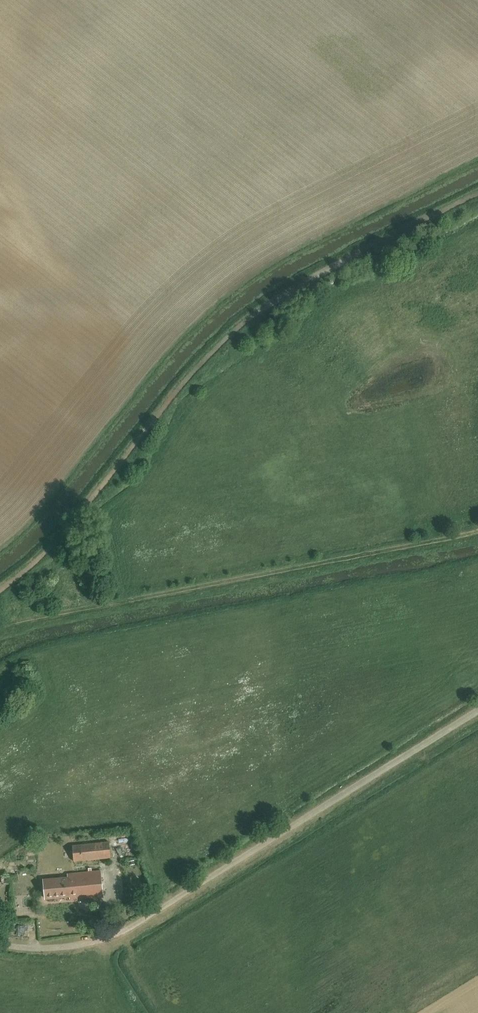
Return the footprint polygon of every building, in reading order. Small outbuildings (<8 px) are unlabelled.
[(108,840),(71,844),(73,863),(110,859),(108,840)] [(100,870),(65,872),(66,879),(42,880),(43,899),(68,897),(69,900),(102,898),(102,895),(100,870)] [(22,889),(32,889),(32,884),(26,884),(26,877),(23,877),(22,889)]
